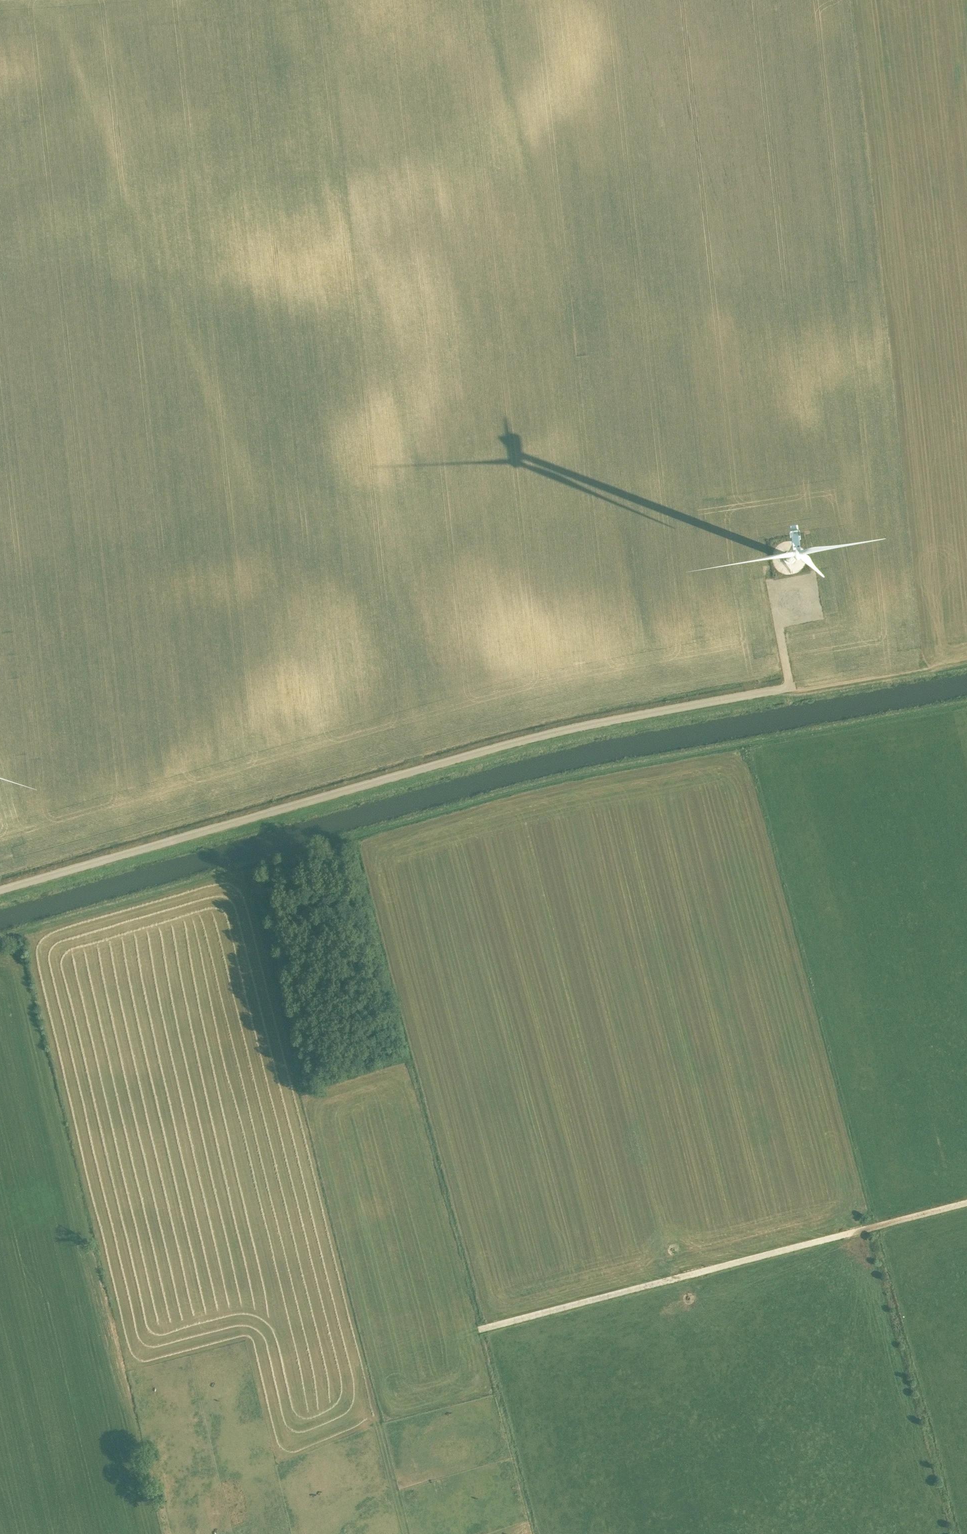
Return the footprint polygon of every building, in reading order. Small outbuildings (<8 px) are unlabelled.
[(794,558),(794,557),(793,556),(793,555),(792,554),(791,553),(790,553),(789,553),(788,553),(787,553),(787,554),(786,554),(786,555),(785,555),(785,556),(785,557),(785,558),(785,559),(786,560),(787,561),(788,561),(788,562),(789,562),(790,562),(790,561),(791,561),(792,561),(792,560),(793,560),(793,559),(793,558),(794,558)]
